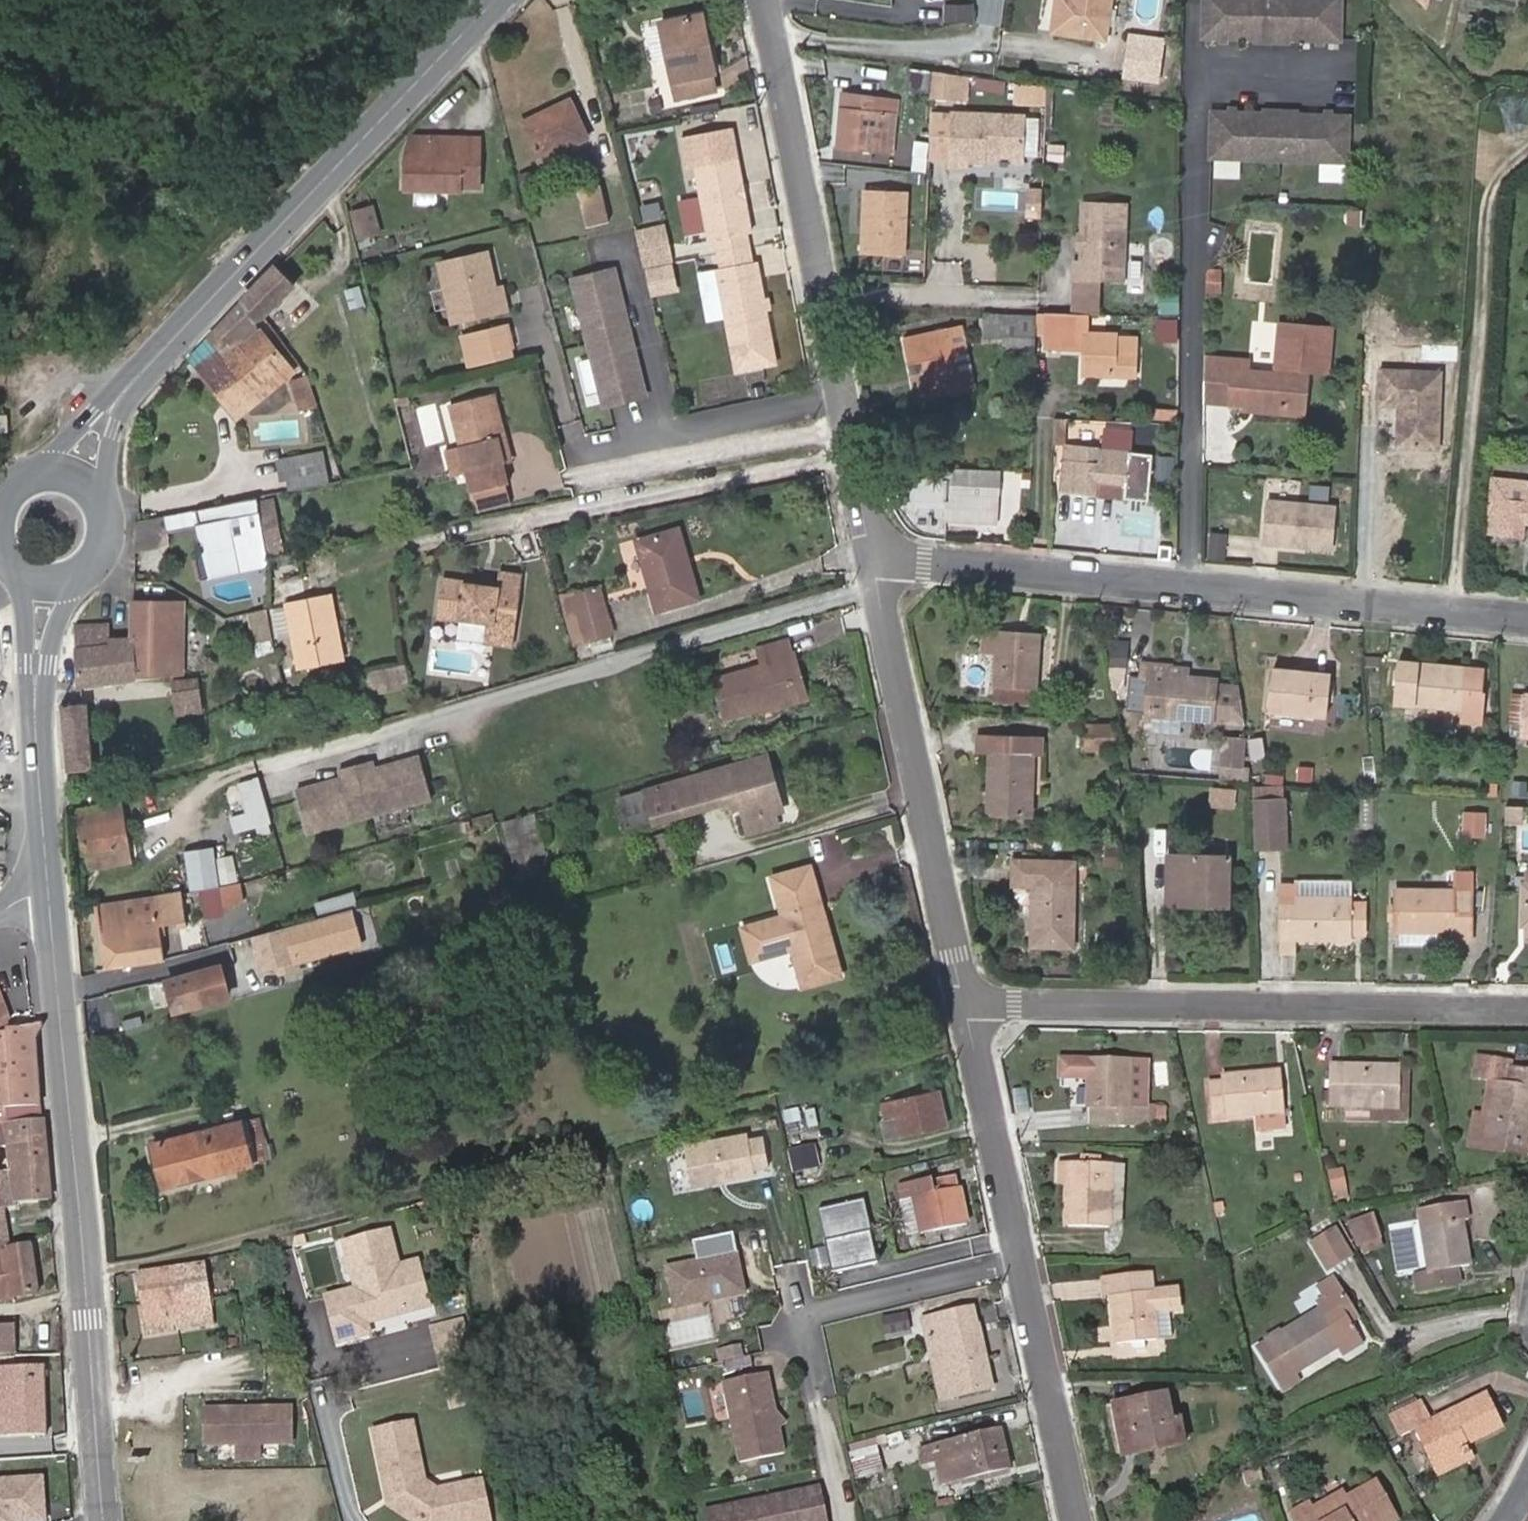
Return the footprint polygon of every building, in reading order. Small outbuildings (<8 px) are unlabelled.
[(1053,30),(1102,38),(1109,0),(1058,0),(1053,30)] [(1203,35),(1256,36),(1255,39),(1273,40),(1287,40),(1287,37),(1339,38),(1340,0),(1204,0),(1203,35)] [(1427,13),(1429,0),(1416,0),(1427,13)] [(706,60),(711,59),(702,16),(697,17),(706,60)] [(714,74),(711,59),(706,60),(697,17),(659,25),(675,99),(713,91),(709,75),(714,74)] [(1132,76),(1158,80),(1160,67),(1171,68),(1173,58),(1161,56),(1161,52),(1136,48),(1132,76)] [(932,69),(931,94),(955,94),(956,72),(932,69)] [(1048,102),(1048,83),(1018,83),(1017,102),(1048,102)] [(897,97),(842,90),(835,144),(890,151),(897,97)] [(569,101),(520,124),(538,161),(586,138),(569,101)] [(995,150),(998,153),(1009,153),(1022,154),(1023,111),(951,109),(951,113),(950,158),(949,162),(965,163),(966,159),(982,159),(984,158),(984,149),(995,150)] [(1264,113),(1212,111),(1210,156),(1346,161),(1348,116),(1296,114),(1296,111),(1264,110),(1264,113)] [(930,158),(950,158),(951,113),(931,112),(930,158)] [(1028,159),(1040,160),(1044,115),(1032,114),(1028,159)] [(743,232),(750,230),(742,196),(739,194),(738,189),(740,186),(728,129),(679,140),(685,169),(693,168),(709,239),(715,238),(743,232)] [(917,144),(929,145),(929,131),(918,131),(917,144)] [(401,170),(400,190),(459,190),(459,187),(477,187),(478,139),(410,137),(401,170)] [(898,153),(837,148),(837,156),(897,162),(898,153)] [(984,149),(984,158),(994,158),(998,153),(995,150),(984,149)] [(1243,161),(1219,158),(1217,172),(1242,174),(1243,161)] [(598,188),(579,193),(587,226),(606,221),(598,188)] [(863,191),(861,254),(903,255),(905,192),(863,191)] [(1029,191),(1028,216),(1041,216),(1042,191),(1029,191)] [(1083,218),(1082,237),(1086,240),(1085,248),(1082,250),(1082,265),(1075,264),(1075,279),(1098,280),(1124,282),(1128,208),(1083,205),(1083,218)] [(357,238),(377,233),(371,209),(351,214),(357,238)] [(633,231),(642,267),(669,261),(667,251),(654,254),(650,239),(664,236),(662,225),(633,231)] [(743,232),(715,238),(718,252),(746,245),(743,232)] [(377,233),(357,238),(360,251),(381,246),(377,233)] [(654,254),(667,251),(664,236),(650,239),(654,254)] [(746,245),(718,252),(721,267),(750,261),(746,245)] [(451,322),(499,311),(493,285),(485,254),(437,266),(451,322)] [(721,267),(715,268),(737,368),(771,361),(765,336),(770,335),(754,260),(750,261),(721,267)] [(249,316),(252,321),(263,316),(294,286),(276,268),(274,266),(222,320),(229,327),(232,324),(245,311),(249,316)] [(610,269),(569,279),(600,405),(641,395),(610,269)] [(1219,270),(1206,269),(1205,272),(1205,284),(1219,285),(1219,270)] [(650,273),(654,291),(668,288),(664,270),(650,273)] [(1098,280),(1075,279),(1073,314),(1086,315),(1097,316),(1098,280)] [(493,285),(499,311),(507,309),(501,283),(493,285)] [(350,307),(363,303),(359,285),(346,288),(350,307)] [(304,286),(290,300),(305,316),(319,302),(304,286)] [(668,288),(654,291),(656,302),(670,299),(668,288)] [(1179,291),(1161,290),(1160,313),(1179,313),(1179,291)] [(1363,297),(1361,339),(1394,340),(1395,298),(1363,297)] [(229,327),(222,320),(186,358),(236,418),(292,371),(252,321),(249,316),(245,311),(232,324),(229,327)] [(1073,314),(1037,313),(1037,331),(1047,331),(1047,345),(1084,347),(1084,372),(1134,375),(1135,357),(1117,356),(1118,336),(1085,335),(1086,315),(1073,314)] [(1008,355),(1032,356),(1034,317),(984,315),(983,334),(1009,335),(1008,355)] [(509,321),(480,328),(486,353),(510,347),(514,346),(509,321)] [(1230,402),(1244,403),(1244,401),(1304,406),(1307,371),(1325,373),(1329,326),(1285,323),(1281,323),(1277,373),(1248,371),(1249,361),(1233,360),(1230,402)] [(956,325),(947,327),(903,337),(911,374),(922,372),(929,400),(962,392),(971,390),(956,325)] [(486,353),(480,328),(467,331),(475,363),(475,365),(512,356),(512,354),(510,347),(486,353)] [(1047,345),(1047,331),(1037,331),(1036,345),(1047,345)] [(770,335),(765,336),(771,361),(775,360),(770,335)] [(1136,337),(1118,336),(1117,356),(1135,357),(1136,337)] [(1203,400),(1230,402),(1233,360),(1204,357),(1203,400)] [(1402,413),(1401,447),(1438,448),(1439,371),(1381,370),(1381,403),(1409,404),(1409,413),(1402,413)] [(922,372),(911,374),(918,403),(929,400),(922,372)] [(306,377),(289,382),(297,409),(314,405),(306,377)] [(408,393),(393,397),(396,406),(410,402),(408,393)] [(471,492),(509,485),(503,463),(497,441),(505,439),(493,396),(448,408),(460,449),(465,471),(471,492)] [(1244,401),(1244,403),(1243,410),(1303,415),(1304,406),(1244,401)] [(1167,420),(1167,409),(1154,409),(1154,419),(1167,420)] [(1079,446),(1064,445),(1058,492),(1097,496),(1098,483),(1126,486),(1124,499),(1150,501),(1154,453),(1129,451),(1131,433),(1107,431),(1105,449),(1096,448),(1079,446)] [(1097,433),(1080,431),(1079,446),(1096,448),(1097,433)] [(497,441),(503,463),(511,461),(505,439),(497,441)] [(465,471),(460,449),(446,453),(451,475),(465,471)] [(289,491),(326,483),(319,453),(274,462),(278,482),(286,480),(289,491)] [(1172,456),(1158,456),(1158,481),(1172,481),(1172,456)] [(999,471),(952,470),(950,503),(972,504),(996,505),(998,505),(999,471)] [(1019,485),(1029,484),(1027,473),(1017,475),(1019,485)] [(1492,479),(1488,533),(1526,536),(1527,520),(1527,482),(1492,479)] [(1126,486),(1098,483),(1097,496),(1124,499),(1126,486)] [(256,503),(255,498),(205,508),(194,511),(196,527),(200,550),(193,552),(197,579),(266,564),(266,561),(263,545),(262,537),(258,514),(256,503)] [(273,499),(256,503),(258,514),(275,511),(273,499)] [(1340,507),(1272,500),(1267,543),(1335,550),(1340,507)] [(996,505),(972,504),(972,520),(995,521),(996,505)] [(194,511),(138,522),(133,523),(132,550),(168,544),(168,531),(196,527),(194,511)] [(275,511),(258,514),(262,537),(279,533),(275,511)] [(655,611),(698,599),(678,529),(636,541),(655,611)] [(279,533),(262,537),(263,545),(281,541),(279,533)] [(512,641),(521,576),(498,573),(496,585),(441,579),(437,615),(486,621),(483,638),(512,641)] [(561,600),(572,643),(611,632),(599,589),(561,600)] [(298,668),(340,659),(328,598),(286,606),(298,668)] [(132,639),(135,678),(135,679),(183,675),(180,620),(183,619),(182,602),(132,606),(131,630),(132,639)] [(256,640),(275,637),(269,607),(250,611),(256,640)] [(77,686),(135,678),(132,639),(106,640),(105,626),(74,627),(77,685),(77,686)] [(983,654),(996,655),(998,630),(984,629),(983,654)] [(998,630),(996,655),(993,701),(1033,704),(1038,632),(998,630)] [(724,718),(758,708),(794,698),(783,661),(790,659),(785,641),(756,649),(761,667),(713,680),(724,718)] [(794,698),(758,708),(759,714),(805,701),(794,658),(790,659),(783,661),(794,698)] [(1479,669),(1399,661),(1394,703),(1459,710),(1458,721),(1474,722),(1479,669)] [(374,692),(412,684),(407,662),(369,671),(374,692)] [(1171,664),(1150,663),(1149,677),(1146,714),(1146,715),(1213,721),(1243,723),(1238,686),(1216,684),(1217,679),(1186,676),(1170,675),(1171,664)] [(1171,664),(1170,675),(1186,676),(1187,666),(1171,664)] [(1331,676),(1272,669),(1268,710),(1326,717),(1331,676)] [(1132,675),(1128,712),(1146,714),(1149,677),(1132,675)] [(180,701),(199,699),(197,680),(178,682),(180,701)] [(1527,695),(1527,698),(1514,697),(1512,723),(1523,724),(1521,737),(1527,738),(1527,695)] [(180,701),(181,716),(201,714),(199,699),(180,701)] [(90,767),(84,704),(78,705),(61,707),(67,765),(67,769),(90,767)] [(1082,749),(1113,750),(1114,727),(1083,725),(1082,749)] [(1041,736),(976,734),(976,753),(989,754),(986,817),(1029,819),(1031,754),(1040,754),(1041,736)] [(1224,747),(1225,767),(1242,767),(1241,746),(1224,747)] [(344,775),(298,788),(310,830),(433,795),(421,753),(375,766),(373,757),(341,766),(344,775)] [(766,757),(618,797),(627,827),(670,815),(670,817),(737,799),(747,834),(776,826),(773,814),(781,812),(766,757)] [(237,831),(276,822),(266,773),(242,778),(249,810),(234,813),(237,831)] [(240,783),(227,786),(232,811),(246,808),(240,783)] [(1253,793),(1254,845),(1285,844),(1284,792),(1253,793)] [(76,811),(84,856),(127,847),(119,803),(76,811)] [(1509,806),(1509,822),(1522,821),(1522,806),(1509,806)] [(537,811),(505,818),(519,878),(543,872),(538,851),(546,849),(537,811)] [(127,847),(84,856),(87,869),(129,861),(127,847)] [(1210,900),(1210,907),(1229,907),(1230,858),(1168,856),(1167,899),(1210,900)] [(1075,863),(1013,860),(1012,885),(1016,885),(1015,896),(1023,904),(1033,905),(1032,947),(1071,948),(1075,863)] [(791,950),(802,988),(841,977),(810,867),(771,879),(781,917),(742,929),(751,962),(791,950)] [(496,904),(512,900),(504,868),(487,872),(496,904)] [(1297,934),(1297,938),(1351,940),(1351,934),(1363,935),(1364,903),(1352,903),(1352,899),(1296,897),(1297,884),(1281,883),(1280,934),(1297,934)] [(228,894),(226,884),(200,888),(204,913),(222,910),(219,895),(228,894)] [(1472,941),(1473,889),(1397,890),(1397,932),(1402,931),(1401,945),(1441,944),(1441,931),(1455,931),(1455,941),(1472,941)] [(324,910),(359,904),(357,892),(321,899),(324,910)] [(153,898),(152,896),(97,906),(107,970),(162,961),(156,926),(183,921),(179,894),(153,898)] [(254,937),(264,970),(273,968),(275,975),(296,969),(294,962),(362,942),(352,909),(285,929),(254,937)] [(1280,934),(1279,954),(1297,954),(1297,938),(1297,934),(1280,934)] [(167,982),(175,1012),(223,998),(226,998),(217,967),(215,968),(167,982)] [(101,995),(103,1025),(155,1022),(153,992),(101,995)] [(7,1123),(6,1117),(13,1116),(14,1124),(40,1121),(35,1041),(41,1030),(40,1023),(31,1025),(26,1027),(10,1030),(6,1019),(0,1020),(0,1123),(7,1123)] [(1526,1149),(1527,1140),(1527,1070),(1512,1067),(1513,1060),(1497,1057),(1495,1066),(1477,1062),(1474,1076),(1491,1080),(1484,1115),(1476,1113),(1471,1138),(1526,1149)] [(1129,1107),(1131,1062),(1063,1058),(1062,1076),(1089,1078),(1088,1107),(1091,1107),(1090,1123),(1154,1127),(1155,1108),(1129,1107)] [(1401,1108),(1402,1066),(1330,1064),(1329,1106),(1347,1107),(1401,1108)] [(1409,1122),(1411,1067),(1402,1066),(1401,1108),(1347,1107),(1346,1120),(1409,1122)] [(1257,1116),(1258,1131),(1283,1129),(1279,1072),(1224,1077),(1225,1083),(1209,1084),(1212,1119),(1257,1116)] [(881,1122),(885,1139),(946,1125),(939,1093),(882,1106),(885,1121),(881,1122)] [(256,1119),(241,1123),(252,1165),(266,1161),(272,1160),(271,1156),(275,1155),(272,1141),(268,1143),(261,1117),(256,1119)] [(14,1124),(7,1125),(8,1145),(0,1147),(0,1173),(12,1171),(16,1201),(50,1201),(44,1120),(40,1121),(14,1124)] [(8,1145),(7,1125),(7,1123),(0,1123),(0,1147),(8,1145)] [(152,1146),(163,1188),(252,1165),(241,1123),(152,1146)] [(787,1136),(796,1181),(832,1174),(823,1128),(787,1136)] [(683,1146),(691,1187),(754,1174),(753,1169),(767,1166),(761,1136),(746,1140),(745,1133),(683,1146)] [(1470,1146),(1525,1156),(1526,1149),(1471,1138),(1470,1146)] [(1071,1161),(1063,1161),(1062,1184),(1070,1184),(1071,1161)] [(1109,1227),(1113,1164),(1071,1161),(1070,1184),(1068,1225),(1109,1227)] [(1126,1164),(1113,1164),(1109,1227),(1122,1228),(1126,1164)] [(2,1208),(17,1206),(16,1201),(12,1171),(0,1173),(0,1197),(2,1208)] [(1330,1176),(1334,1197),(1348,1194),(1344,1173),(1330,1176)] [(897,1190),(900,1200),(912,1197),(920,1233),(966,1222),(956,1176),(897,1190)] [(831,1273),(877,1263),(870,1233),(871,1233),(864,1200),(818,1209),(825,1241),(824,1241),(831,1273)] [(1443,1269),(1458,1267),(1470,1265),(1464,1220),(1469,1220),(1466,1202),(1420,1209),(1429,1271),(1414,1273),(1416,1291),(1445,1287),(1443,1269)] [(1365,1253),(1384,1247),(1375,1214),(1349,1221),(1356,1247),(1362,1245),(1365,1253)] [(1310,1241),(1329,1272),(1354,1257),(1336,1226),(1310,1241)] [(331,1334),(363,1327),(360,1317),(424,1304),(418,1276),(406,1279),(397,1272),(395,1263),(388,1227),(343,1236),(346,1251),(344,1254),(346,1264),(349,1266),(352,1283),(355,1296),(325,1302),(331,1334)] [(36,1292),(30,1247),(8,1250),(6,1241),(0,1243),(0,1299),(36,1292)] [(740,1268),(737,1251),(665,1266),(674,1307),(745,1292),(741,1273),(737,1274),(736,1269),(740,1268)] [(418,1276),(415,1259),(395,1263),(397,1272),(406,1279),(418,1276)] [(206,1262),(204,1263),(139,1273),(147,1335),(216,1324),(206,1262)] [(1443,1269),(1445,1287),(1461,1285),(1458,1267),(1443,1269)] [(1109,1278),(1111,1295),(1117,1342),(1136,1340),(1147,1339),(1174,1336),(1171,1311),(1182,1310),(1179,1288),(1154,1291),(1152,1274),(1109,1278)] [(1102,1279),(1103,1296),(1111,1295),(1109,1278),(1102,1279)] [(1339,1347),(1357,1336),(1350,1324),(1333,1296),(1340,1292),(1332,1279),(1308,1295),(1318,1311),(1258,1348),(1280,1383),(1295,1374),(1339,1347)] [(352,1283),(322,1289),(325,1302),(355,1296),(352,1283)] [(1333,1296),(1350,1324),(1357,1319),(1340,1292),(1333,1296)] [(993,1388),(979,1326),(977,1326),(972,1308),(922,1320),(941,1400),(993,1388)] [(15,1351),(13,1325),(0,1326),(0,1352),(15,1351)] [(436,1332),(438,1342),(469,1336),(467,1326),(436,1332)] [(438,1342),(442,1363),(473,1357),(469,1336),(438,1342)] [(1339,1347),(1345,1356),(1363,1344),(1357,1336),(1339,1347)] [(1136,1340),(1137,1348),(1148,1347),(1147,1339),(1136,1340)] [(742,1355),(740,1343),(723,1347),(725,1359),(742,1355)] [(46,1433),(43,1368),(0,1368),(0,1434),(46,1433)] [(765,1371),(721,1380),(737,1461),(781,1452),(765,1371)] [(1280,1383),(1285,1392),(1300,1382),(1295,1374),(1280,1383)] [(1177,1442),(1173,1420),(1168,1393),(1113,1404),(1122,1453),(1177,1442)] [(1430,1422),(1421,1403),(1391,1417),(1401,1437),(1417,1429),(1439,1474),(1472,1458),(1465,1444),(1500,1427),(1485,1395),(1430,1422)] [(295,1412),(209,1413),(210,1447),(242,1446),(242,1462),(264,1462),(263,1446),(296,1445),(295,1412)] [(1173,1420),(1177,1442),(1188,1440),(1184,1417),(1173,1420)] [(423,1518),(466,1509),(468,1516),(469,1520),(487,1520),(479,1479),(461,1483),(456,1484),(436,1488),(422,1479),(422,1475),(409,1419),(372,1426),(385,1490),(389,1489),(394,1488),(400,1491),(403,1505),(423,1518)] [(1000,1429),(924,1449),(927,1463),(936,1461),(942,1486),(1010,1468),(1000,1429)] [(851,1453),(859,1479),(885,1472),(877,1445),(851,1453)] [(1282,1476),(1295,1469),(1291,1462),(1278,1469),(1282,1476)] [(456,1484),(461,1483),(458,1468),(422,1475),(422,1479),(436,1488),(456,1484)] [(0,1478),(0,1520),(33,1520),(46,1520),(42,1474),(0,1478)] [(1293,1513),(1298,1520),(1396,1520),(1398,1520),(1375,1481),(1347,1498),(1343,1491),(1312,1509),(1309,1503),(1293,1513)] [(705,1509),(708,1520),(825,1520),(818,1486),(705,1509)] [(385,1490),(388,1504),(414,1520),(467,1520),(469,1520),(468,1516),(466,1509),(423,1518),(403,1505),(400,1491),(394,1488),(389,1489),(385,1490)]
